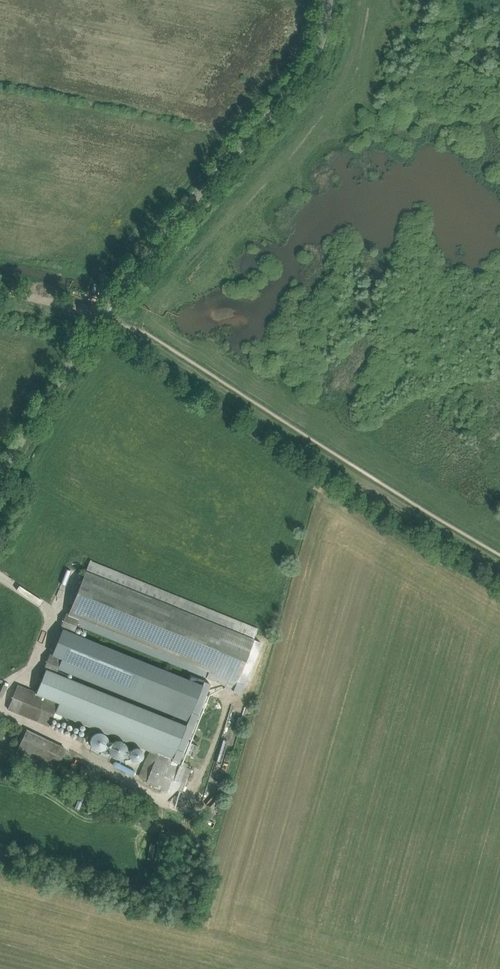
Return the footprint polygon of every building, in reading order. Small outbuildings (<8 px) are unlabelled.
[(74,585),(80,561),(74,559),(68,584),(74,585)] [(78,618),(133,640),(130,646),(233,688),(254,638),(179,607),(181,602),(153,591),(150,596),(84,569),(68,611),(66,610),(59,629),(60,629),(52,652),(49,651),(42,669),(45,670),(36,693),(17,685),(8,709),(49,725),(52,717),(60,720),(62,715),(157,753),(145,782),(167,791),(177,789),(187,763),(180,760),(197,717),(194,716),(196,712),(192,710),(202,683),(73,631),(78,618)] [(29,758),(40,735),(26,728),(15,751),(29,758)] [(90,739),(90,741),(90,743),(91,745),(92,747),(94,749),(97,750),(99,750),(101,750),(103,749),(105,748),(107,746),(108,743),(108,741),(108,738),(107,736),(105,734),(103,733),(102,732),(99,732),(97,732),(94,733),(92,734),(91,736),(90,739)] [(127,749),(127,748),(127,747),(127,746),(127,745),(126,744),(126,743),(125,743),(125,742),(124,741),(123,741),(122,740),(121,740),(120,739),(119,739),(118,739),(117,739),(116,739),(115,739),(114,740),(113,741),(112,741),(111,742),(111,743),(110,743),(110,744),(109,745),(109,746),(109,747),(109,748),(109,749),(109,750),(109,751),(110,752),(110,753),(111,754),(112,755),(113,756),(114,756),(114,757),(115,757),(116,757),(117,757),(118,757),(119,757),(120,757),(121,757),(122,756),(123,756),(124,755),(125,754),(126,753),(126,752),(127,751),(127,750),(127,749)]
